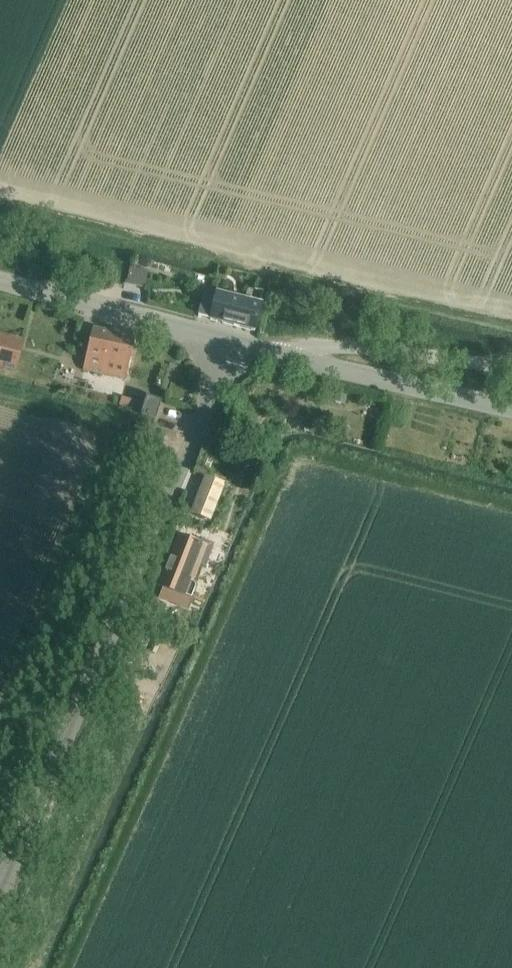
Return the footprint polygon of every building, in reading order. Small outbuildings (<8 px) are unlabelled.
[(130,269),(126,286),(145,290),(149,273),(130,269)] [(205,298),(200,317),(211,320),(254,331),(261,304),(218,294),(207,291),(205,298)] [(94,329),(86,363),(84,372),(126,381),(137,334),(113,329),(112,333),(94,329)] [(17,374),(25,339),(0,333),(0,370),(17,374)] [(78,343),(76,349),(84,351),(86,345),(78,343)] [(337,394),(335,402),(345,405),(347,397),(337,394)] [(143,413),(142,415),(157,420),(162,401),(147,397),(145,403),(143,413)] [(136,400),(133,410),(143,413),(145,403),(136,400)] [(206,478),(191,514),(211,522),(225,486),(206,478)] [(160,587),(193,599),(197,586),(197,585),(197,584),(196,583),(195,583),(201,564),(206,566),(213,545),(202,541),(200,545),(177,537),(160,587)] [(163,589),(159,600),(178,607),(182,596),(163,589)]
